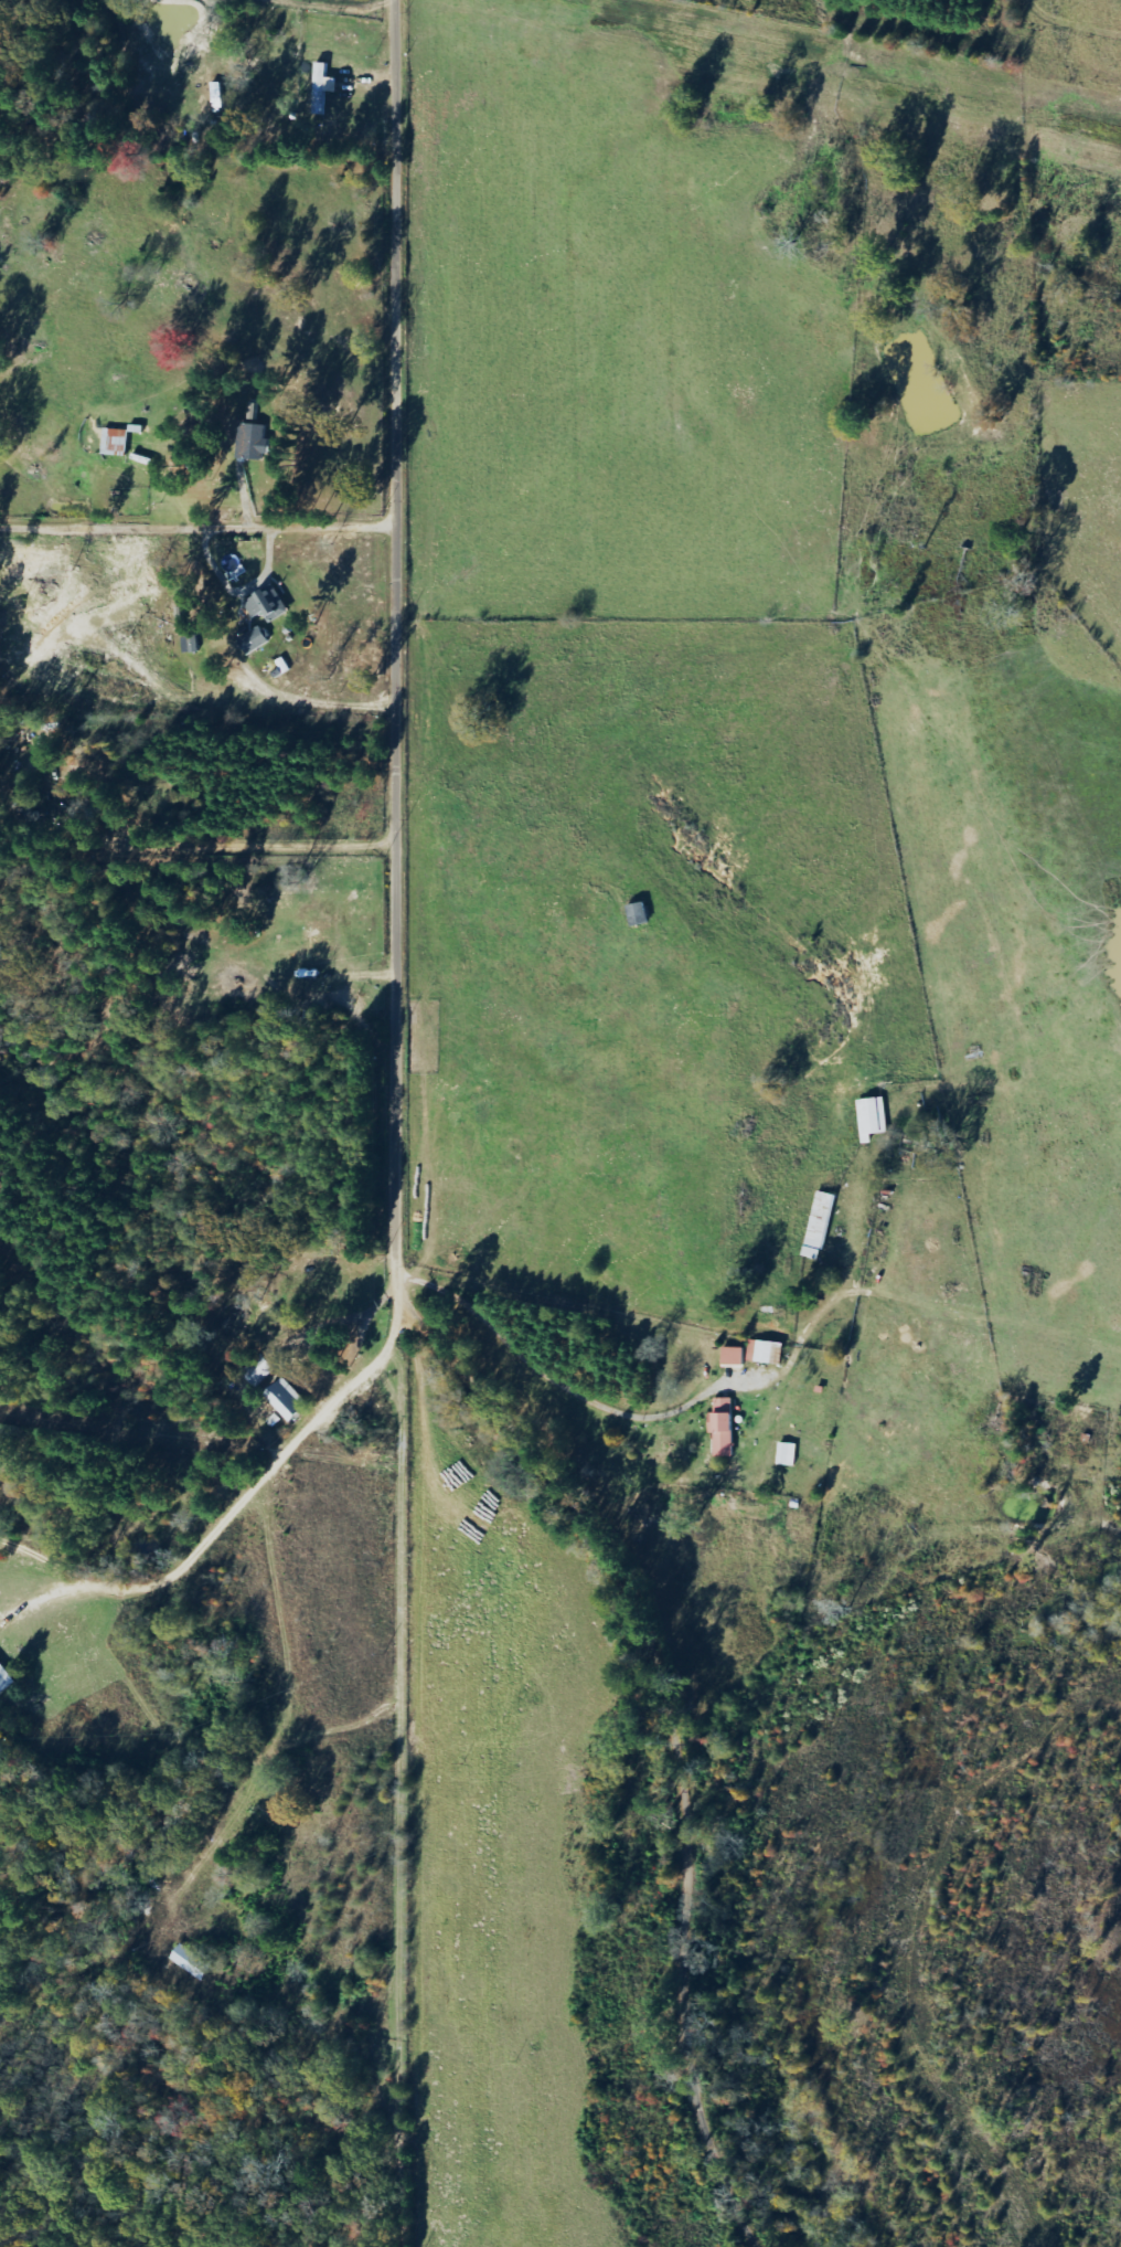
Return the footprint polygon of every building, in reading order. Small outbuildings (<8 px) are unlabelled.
[(324,90),(337,91),(338,77),(326,76),(327,62),(315,61),(313,113),(324,113),(324,90)] [(269,439),(265,439),(265,424),(238,423),(237,458),(262,459),(263,452),(269,452),(269,439)] [(128,428),(103,428),(103,453),(127,454),(128,428)] [(270,622),(290,611),(275,584),(244,600),(253,617),(264,611),(270,622)] [(269,644),(262,627),(239,635),(245,652),(269,644)] [(182,651),(194,650),(192,635),(179,637),(182,651)] [(629,905),(631,926),(649,923),(646,902),(629,905)] [(871,1135),(889,1132),(884,1096),(857,1100),(863,1143),(872,1142),(871,1135)] [(803,1255),(822,1258),(836,1193),(817,1190),(803,1255)] [(781,1364),(784,1343),(751,1338),(748,1359),(781,1364)] [(744,1364),(745,1346),(724,1345),(723,1363),(744,1364)] [(264,1393),(290,1421),(309,1404),(283,1376),(264,1393)] [(734,1454),(733,1396),(715,1397),(715,1411),(709,1411),(710,1432),(715,1431),(716,1454),(734,1454)] [(0,1660),(0,1693),(16,1680),(0,1660)] [(213,1962),(180,1943),(170,1960),(203,1979),(213,1962)]
